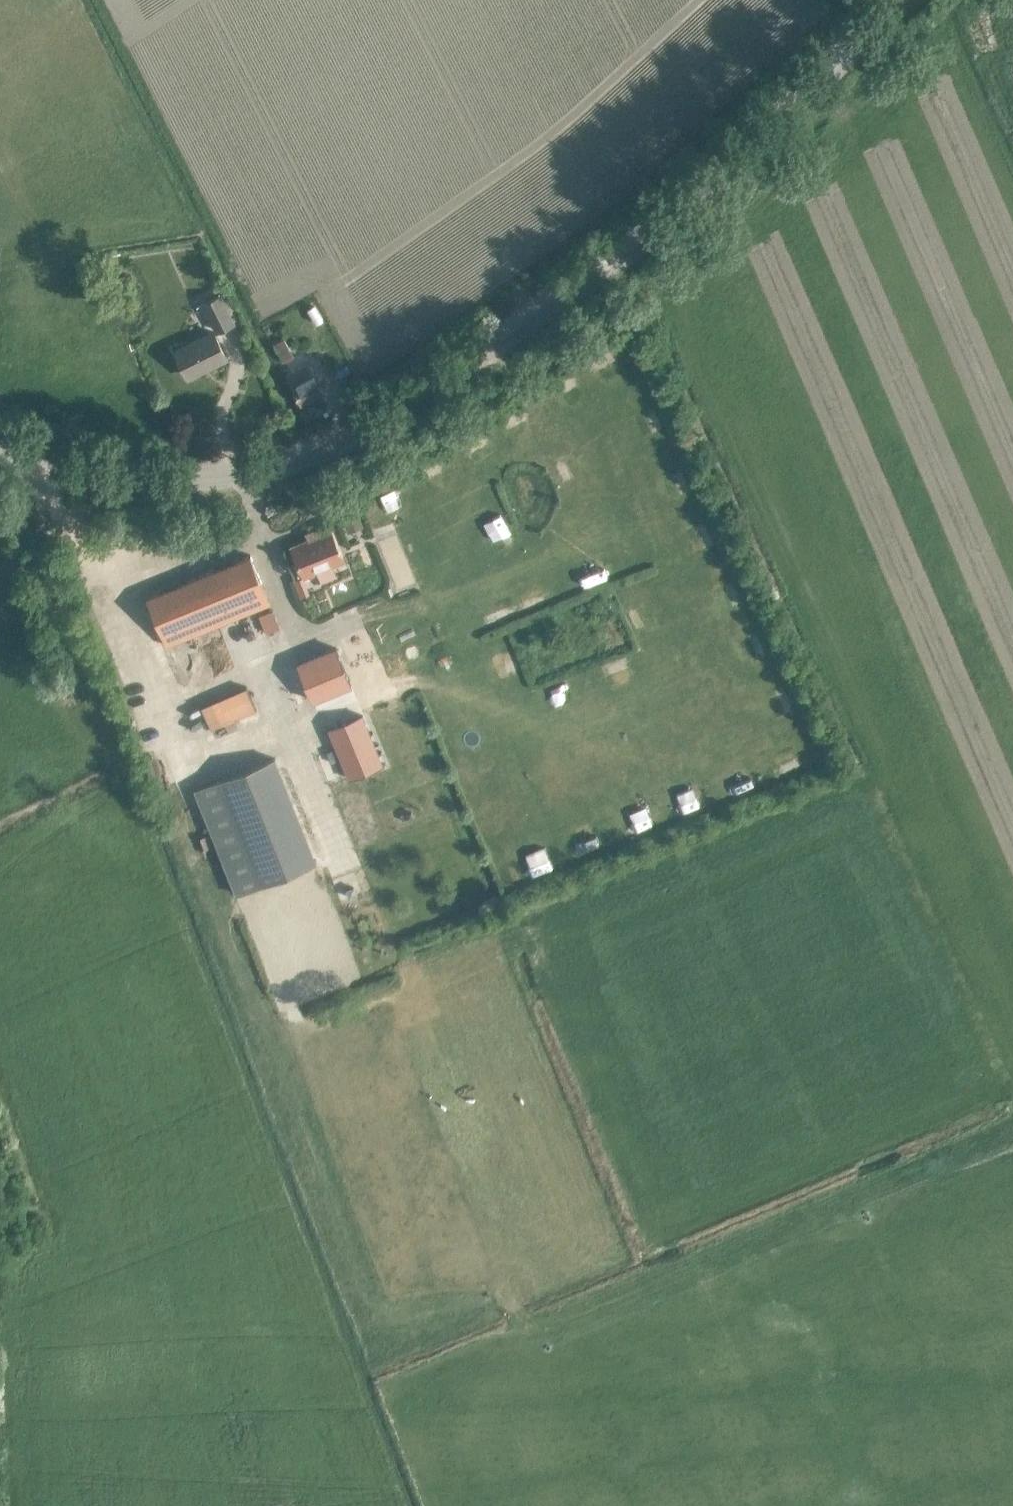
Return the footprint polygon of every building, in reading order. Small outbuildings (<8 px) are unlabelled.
[(218,329),(233,321),(221,296),(205,303),(218,329)] [(188,376),(225,357),(212,331),(175,350),(188,376)] [(275,342),(285,361),(295,356),(286,337),(275,342)] [(301,402),(325,390),(311,360),(287,372),(301,402)] [(277,543),(289,574),(339,554),(334,540),(325,544),(318,527),(277,543)] [(387,566),(406,559),(397,533),(377,541),(387,566)] [(250,554),(146,597),(166,645),(270,603),(250,554)] [(272,609),(258,615),(265,632),(279,627),(272,609)] [(312,700),(350,685),(335,647),(297,663),(312,700)] [(248,685),(203,704),(214,729),(259,710),(248,685)] [(328,729),(348,778),(382,764),(362,715),(328,729)] [(194,789),(236,894),(316,862),(274,758),(194,789)]
